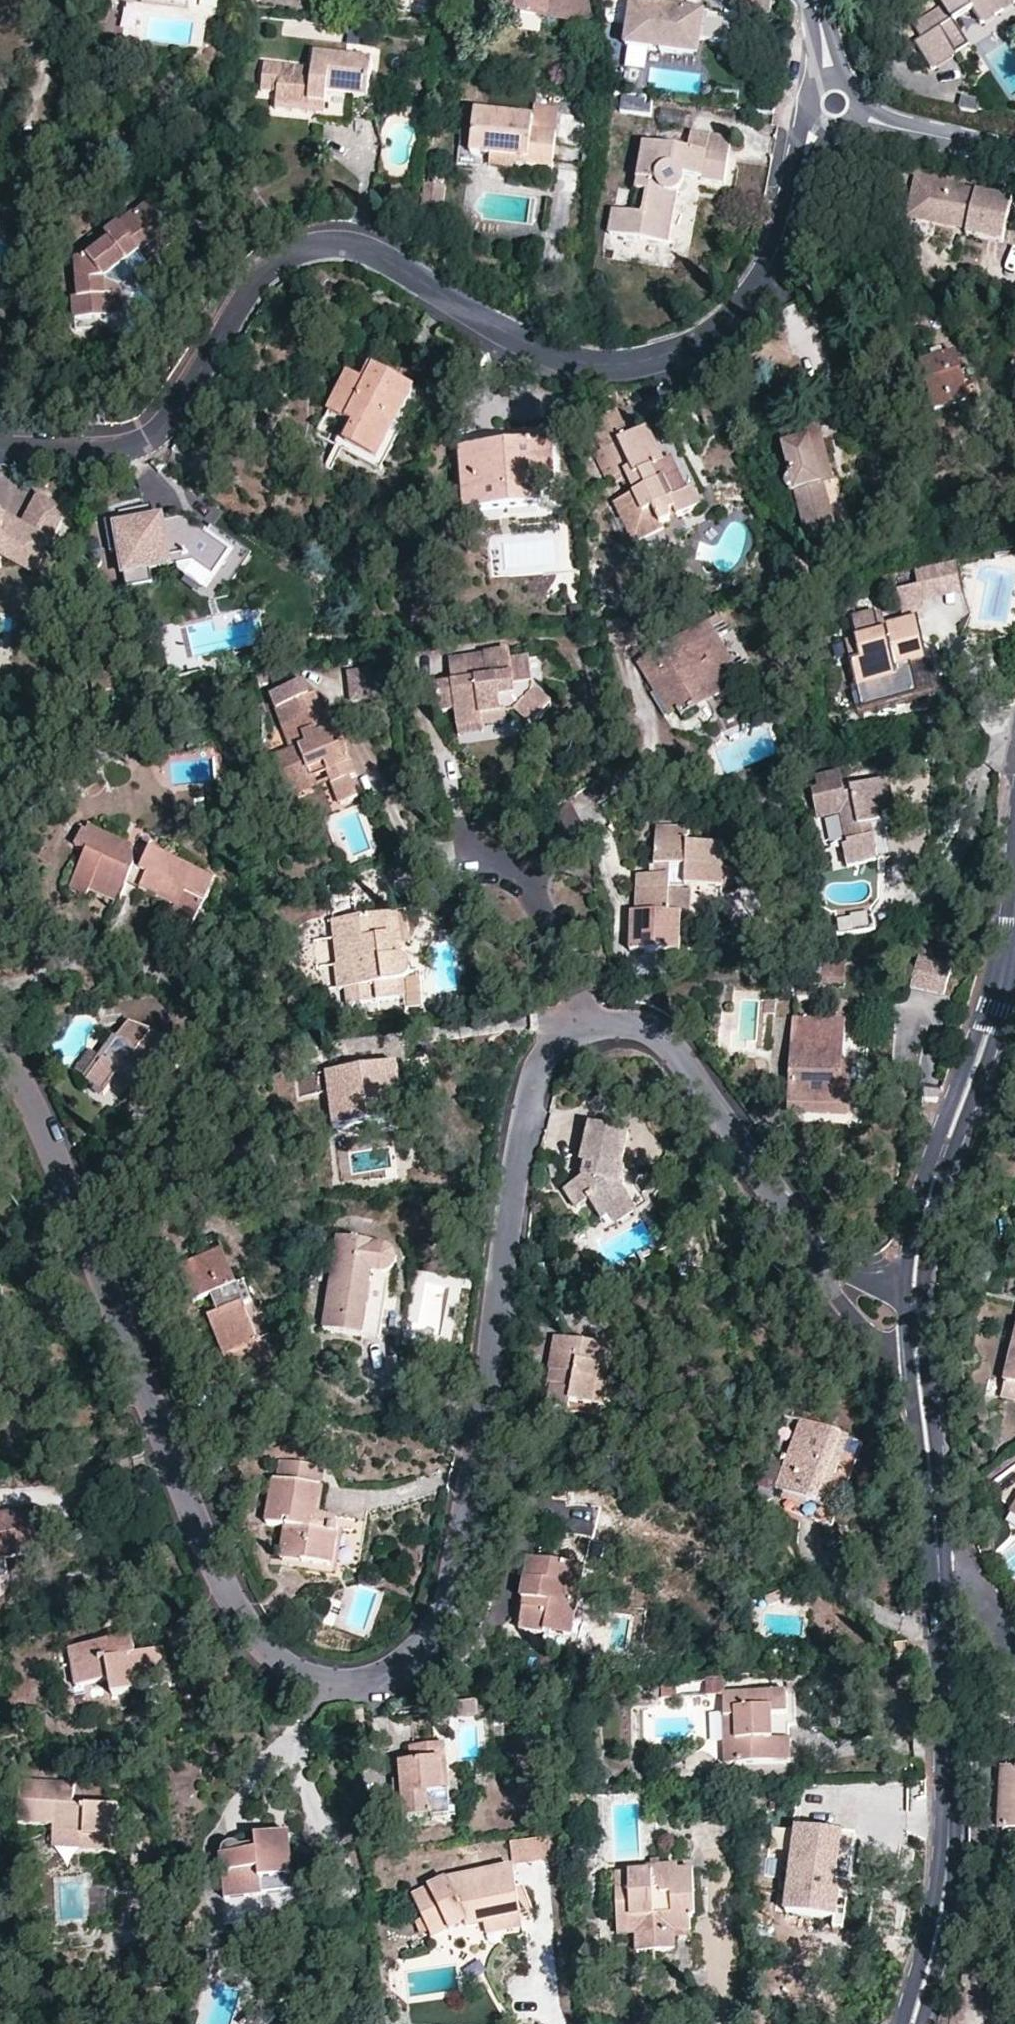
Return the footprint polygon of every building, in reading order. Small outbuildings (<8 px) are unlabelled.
[(410,0),(397,0),(395,10),(408,11),(410,0)] [(467,8),(493,12),(542,18),(589,23),(584,0),(468,0),(467,8)] [(741,16),(770,20),(773,0),(743,0),(741,16)] [(941,5),(910,24),(919,37),(912,42),(929,69),(955,53),(938,27),(949,19),(968,8),(978,23),(1014,0),(938,0),(941,5)] [(703,15),(631,7),(627,50),(652,53),(653,48),(661,49),(661,54),(682,56),(683,53),(684,53),(685,54),(687,53),(689,53),(691,52),(692,51),(694,50),(695,48),(696,47),(696,45),(697,43),(697,42),(699,42),(703,15)] [(542,18),(493,12),(492,22),(541,28),(542,18)] [(949,19),(938,27),(955,53),(966,46),(949,19)] [(698,57),(699,42),(697,42),(697,43),(696,45),(696,47),(695,48),(694,50),(692,51),(691,52),(689,53),(687,53),(685,54),(684,53),(683,53),(682,56),(698,58),(698,57)] [(368,97),(371,59),(315,51),(313,68),(265,63),(261,91),(276,93),(276,108),(323,115),(326,92),(350,95),(368,97)] [(347,122),(350,95),(326,92),(323,115),(324,119),(347,122)] [(555,133),(558,107),(535,104),(533,119),(532,130),(555,133)] [(552,170),(555,133),(532,130),(533,119),(475,113),(471,155),(487,157),(488,167),(510,169),(511,165),(552,170)] [(723,183),(729,138),(691,132),(688,149),(643,143),(636,190),(645,191),(641,214),(612,210),(609,234),(667,243),(675,195),(679,192),(683,187),(685,181),(685,178),(723,183)] [(921,220),(929,183),(919,181),(911,218),(921,220)] [(1012,202),(929,183),(921,220),(959,229),(960,224),(968,226),(967,231),(967,234),(1003,242),(1012,202)] [(440,188),(420,185),(414,224),(435,226),(440,188)] [(169,235),(147,203),(104,235),(108,244),(80,264),(81,299),(75,299),(76,334),(108,333),(108,322),(107,275),(126,263),(122,257),(136,248),(140,254),(154,244),(169,235)] [(126,263),(107,275),(108,322),(123,322),(122,290),(151,271),(144,259),(158,250),(160,253),(174,243),(169,235),(140,254),(136,248),(122,257),(126,263)] [(968,403),(956,357),(923,364),(934,410),(968,403)] [(398,421),(415,390),(370,367),(362,381),(348,375),(329,411),(354,424),(346,442),(377,458),(398,421)] [(592,422),(604,449),(632,436),(620,410),(592,422)] [(404,424),(398,421),(377,458),(346,442),(354,424),(329,411),(315,437),(379,470),(404,424)] [(734,416),(716,423),(719,432),(737,426),(734,416)] [(833,483),(818,420),(780,429),(791,474),(788,475),(784,478),(783,484),(786,489),(790,492),(795,492),(806,537),(836,530),(825,485),(833,483)] [(686,490),(670,458),(663,460),(647,429),(632,436),(604,449),(596,453),(608,480),(625,472),(635,493),(613,503),(632,543),(663,529),(661,525),(701,506),(692,487),(686,490)] [(554,484),(550,434),(503,438),(503,448),(460,452),(464,511),(541,505),(540,484),(554,484)] [(2,545),(2,544),(19,553),(26,541),(45,551),(62,516),(58,503),(39,495),(25,524),(4,512),(0,512),(0,545),(2,545)] [(119,522),(106,523),(110,553),(120,552),(125,589),(151,586),(149,572),(177,569),(179,583),(198,599),(215,599),(227,595),(224,586),(235,567),(220,558),(229,543),(202,527),(198,534),(175,521),(142,526),(140,510),(119,513),(119,522)] [(0,545),(0,551),(35,569),(45,551),(26,541),(19,553),(2,544),(2,545),(0,545)] [(244,551),(229,543),(220,558),(235,567),(244,551)] [(957,565),(917,574),(921,589),(896,595),(904,627),(918,624),(917,618),(927,615),(924,603),(963,594),(957,565)] [(934,696),(918,624),(904,627),(880,633),(875,612),(850,617),(855,638),(860,658),(851,660),(863,713),(934,696)] [(637,662),(655,692),(664,688),(677,710),(677,711),(707,693),(711,702),(744,681),(708,621),(637,662)] [(860,658),(855,638),(846,641),(851,660),(860,658)] [(512,661),(511,651),(509,651),(449,659),(452,683),(434,685),(438,713),(455,711),(457,728),(480,726),(479,716),(504,713),(515,712),(531,727),(551,705),(534,689),(530,659),(512,661)] [(118,678),(116,666),(107,668),(110,679),(118,678)] [(376,670),(348,673),(352,701),(380,697),(379,690),(377,680),(376,670)] [(332,710),(324,712),(317,693),(311,695),(305,680),(275,692),(276,701),(284,723),(294,748),(271,757),(289,799),(330,783),(339,804),(358,797),(350,777),(357,774),(332,710)] [(677,710),(664,688),(655,692),(650,694),(663,719),(677,711),(677,710)] [(682,719),(711,702),(707,693),(677,711),(682,719)] [(505,723),(504,713),(479,716),(480,726),(505,723)] [(480,732),(480,726),(457,728),(457,737),(480,732)] [(881,804),(878,783),(848,786),(849,792),(844,793),(839,770),(814,774),(815,787),(810,788),(813,811),(839,807),(839,814),(845,843),(839,844),(844,865),(874,860),(871,838),(874,837),(872,823),(881,821),(894,820),(890,802),(881,804)] [(887,781),(878,783),(881,804),(890,802),(887,781)] [(814,817),(839,814),(839,807),(813,811),(814,817)] [(887,858),(881,821),(872,823),(874,837),(871,838),(874,860),(887,858)] [(656,828),(655,876),(637,875),(636,912),(632,913),(631,952),(680,953),(681,915),(669,915),(670,885),(722,886),(723,845),(687,844),(688,829),(656,828)] [(185,893),(195,869),(151,850),(141,869),(136,866),(133,848),(96,832),(73,883),(88,891),(92,883),(121,897),(127,885),(175,907),(167,925),(189,935),(204,902),(185,893)] [(214,878),(195,869),(185,893),(204,902),(214,878)] [(85,897),(88,891),(73,883),(70,889),(85,897)] [(117,904),(121,897),(92,883),(88,891),(117,904)] [(401,959),(396,913),(389,914),(393,960),(401,959)] [(393,960),(389,914),(335,921),(337,941),(349,939),(352,966),(340,966),(336,967),(338,990),(345,990),(347,1003),(398,997),(396,979),(402,978),(406,977),(409,972),(410,968),(409,963),(405,959),(401,959),(393,960)] [(866,918),(835,922),(838,937),(868,932),(866,918)] [(337,941),(340,966),(352,966),(349,939),(337,941)] [(952,967),(918,958),(910,987),(944,996),(952,967)] [(844,984),(845,964),(822,963),(819,984),(844,984)] [(839,1068),(841,1024),(793,1021),(788,1102),(847,1105),(848,1085),(838,1084),(839,1068)] [(162,1035),(128,1023),(101,1058),(86,1078),(104,1093),(116,1078),(150,1103),(187,1054),(162,1035)] [(74,1069),(86,1078),(101,1058),(89,1049),(74,1069)] [(400,1088),(397,1067),(328,1076),(334,1127),(393,1120),(390,1090),(400,1088)] [(849,1069),(839,1068),(838,1084),(848,1085),(849,1069)] [(846,1118),(847,1105),(788,1102),(788,1115),(846,1118)] [(623,1168),(630,1134),(591,1125),(583,1162),(586,1163),(582,1179),(563,1191),(577,1208),(589,1201),(602,1220),(610,1215),(631,1201),(623,1188),(627,1169),(623,1168)] [(638,1211),(631,1201),(610,1215),(617,1225),(638,1211)] [(390,1299),(399,1246),(338,1238),(322,1328),(379,1337),(385,1298),(390,1299)] [(221,1249),(186,1263),(201,1303),(210,1299),(217,1316),(208,1320),(223,1358),(230,1376),(274,1359),(259,1320),(263,1318),(258,1308),(254,1310),(243,1283),(235,1285),(221,1249)] [(193,1306),(201,1303),(186,1263),(177,1266),(193,1306)] [(608,1382),(614,1347),(555,1338),(548,1370),(551,1370),(561,1372),(558,1389),(552,1388),(548,1406),(570,1411),(573,1402),(593,1406),(597,1380),(608,1382)] [(1005,1385),(1014,1387),(1014,1343),(1005,1385)] [(224,1379),(230,1376),(223,1358),(216,1361),(224,1379)] [(548,1387),(552,1388),(558,1389),(561,1372),(551,1370),(548,1387)] [(603,1407),(608,1382),(597,1380),(593,1406),(603,1407)] [(1005,1385),(1002,1399),(1014,1402),(1014,1387),(1005,1385)] [(775,1488),(785,1492),(824,1506),(849,1438),(802,1421),(775,1488)] [(863,1443),(849,1438),(824,1506),(785,1492),(780,1505),(831,1523),(863,1443)] [(317,1514),(321,1487),(312,1486),(315,1465),(284,1460),(281,1482),(274,1480),(267,1524),(286,1527),(280,1567),(335,1576),(344,1519),(317,1514)] [(324,1467),(315,1465),(312,1486),(321,1487),(324,1467)] [(31,1508),(0,1513),(0,1558),(39,1550),(31,1508)] [(576,1625),(586,1569),(529,1559),(521,1600),(525,1601),(520,1629),(545,1635),(548,1620),(576,1625)] [(372,1589),(375,1582),(367,1579),(365,1587),(372,1589)] [(787,1599),(784,1591),(767,1598),(770,1605),(787,1599)] [(573,1639),(576,1625),(548,1620),(545,1635),(573,1639)] [(175,1686),(168,1650),(138,1656),(134,1639),(71,1650),(78,1688),(111,1682),(114,1697),(175,1686)] [(888,1646),(888,1657),(900,1656),(900,1646),(888,1646)] [(679,1676),(664,1677),(664,1690),(681,1688),(679,1676)] [(708,1696),(725,1695),(724,1679),(707,1680),(708,1696)] [(799,1724),(799,1690),(726,1692),(729,1762),(791,1760),(791,1724),(799,1724)] [(482,1714),(480,1700),(460,1702),(461,1715),(482,1714)] [(447,1759),(446,1744),(411,1747),(412,1762),(400,1764),(401,1780),(394,1781),(398,1821),(451,1815),(449,1792),(447,1793),(444,1760),(447,1759)] [(1007,1831),(1008,1770),(1000,1769),(999,1830),(1007,1831)] [(1007,1831),(1014,1831),(1014,1770),(1008,1770),(1007,1831)] [(117,1853),(120,1809),(74,1806),(75,1785),(23,1781),(19,1824),(54,1826),(54,1836),(86,1840),(86,1850),(117,1853)] [(851,1889),(858,1836),(800,1828),(787,1909),(838,1918),(842,1896),(837,1894),(839,1887),(851,1889)] [(787,1858),(791,1832),(777,1831),(774,1857),(787,1858)] [(298,1891),(293,1834),(249,1838),(249,1840),(249,1842),(248,1845),(247,1847),(246,1848),(244,1847),(241,1846),(237,1845),(233,1846),(229,1849),(227,1852),(226,1853),(225,1855),(223,1855),(227,1897),(279,1893),(281,1917),(306,1915),(305,1891),(298,1891)] [(54,1848),(86,1850),(86,1840),(54,1836),(54,1848)] [(548,1839),(511,1842),(513,1864),(550,1862),(548,1839)] [(618,1872),(620,1913),(654,1913),(656,1951),(679,1950),(679,1943),(679,1937),(695,1935),(694,1915),(698,1915),(695,1869),(681,1869),(680,1864),(642,1867),(642,1871),(618,1872)] [(523,1914),(516,1867),(452,1880),(415,1896),(436,1937),(467,1925),(523,1914)] [(845,1930),(851,1889),(839,1887),(837,1894),(842,1896),(838,1918),(787,1909),(786,1920),(845,1930)] [(120,1922),(117,1888),(91,1889),(93,1924),(120,1922)] [(639,1952),(656,1951),(654,1913),(620,1913),(620,1935),(638,1935),(639,1952)] [(525,1928),(523,1914),(467,1925),(470,1938),(525,1928)] [(199,1945),(197,1922),(187,1924),(189,1946),(199,1945)] [(273,2007),(252,2023),(281,2023),(285,2021),(273,2007)]
